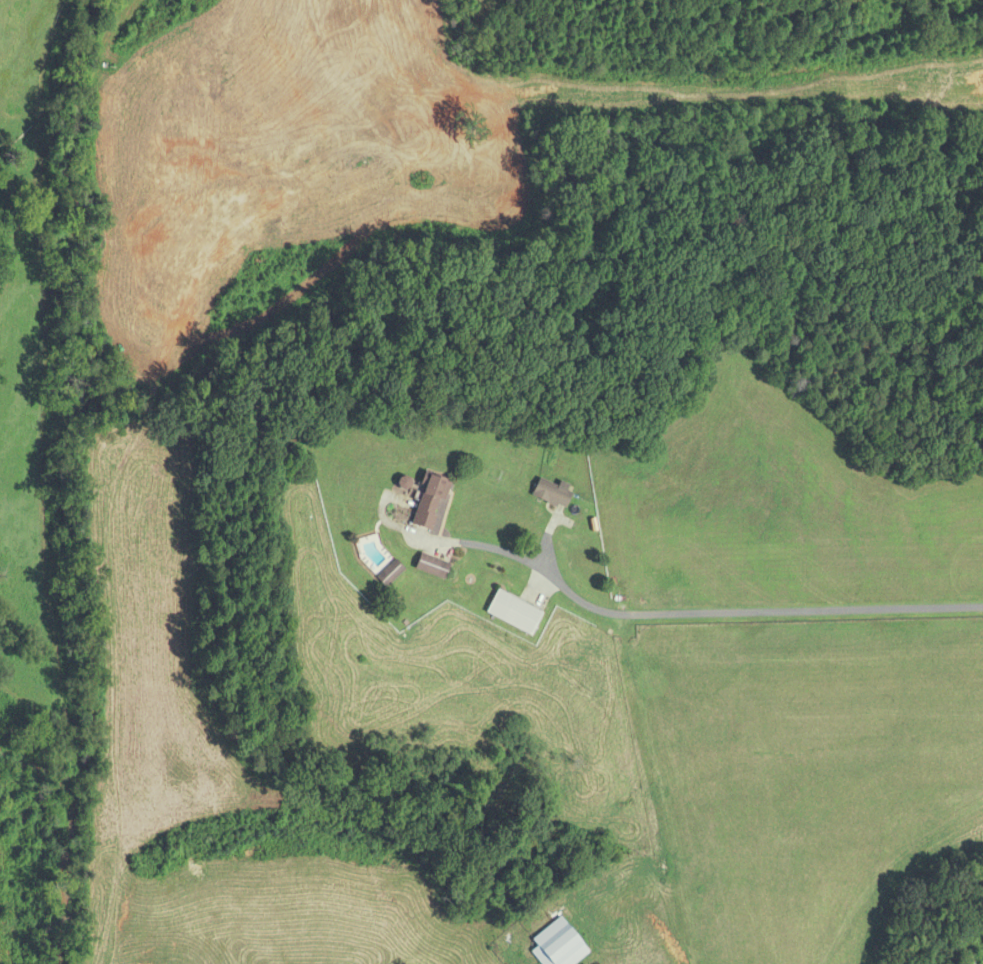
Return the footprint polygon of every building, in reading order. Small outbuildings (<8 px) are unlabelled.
[(452,484),(433,475),(410,523),(430,533),(452,484)] [(565,511),(575,492),(559,485),(558,487),(540,479),(532,496),(565,511)] [(445,580),(450,565),(420,555),(415,571),(445,580)] [(386,588),(405,571),(396,560),(377,578),(386,588)] [(533,636),(543,612),(496,592),(486,616),(533,636)] [(537,947),(531,952),(540,963),(576,963),(590,954),(563,916),(531,939),(537,947)]
